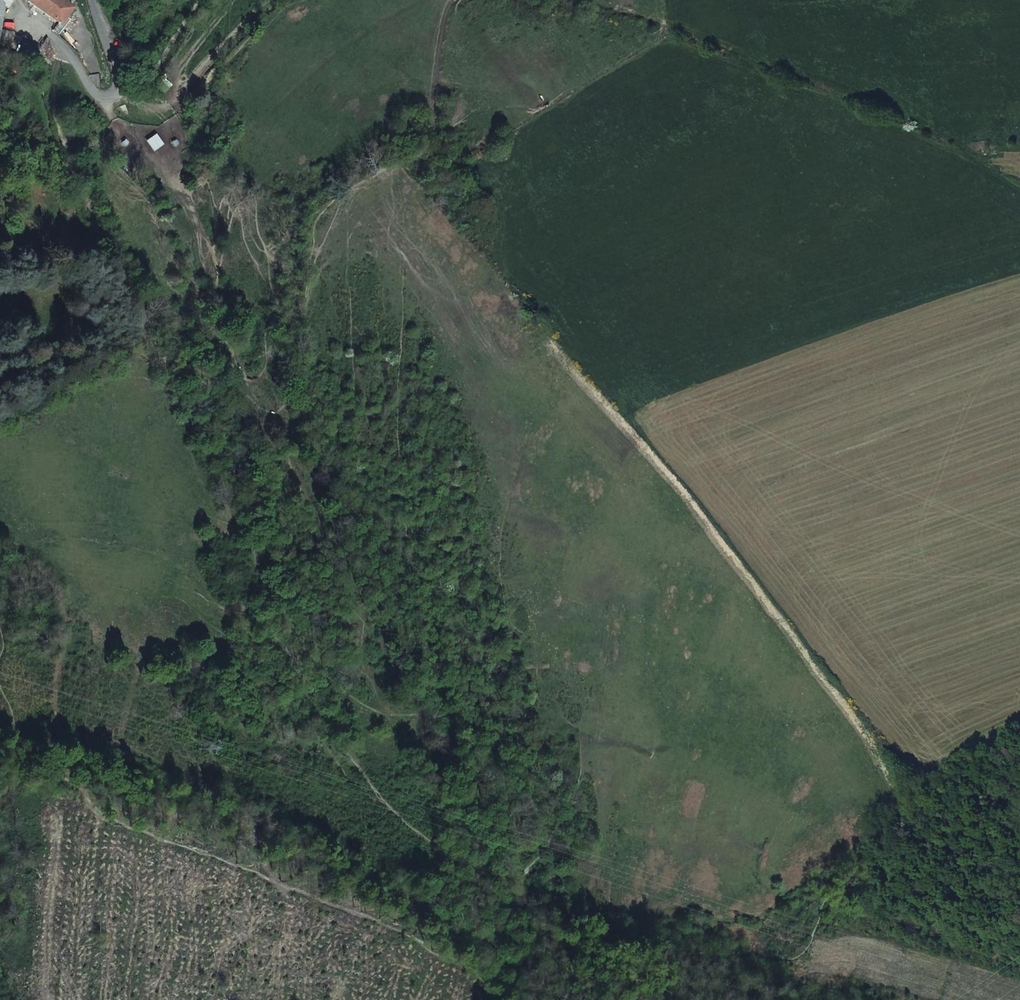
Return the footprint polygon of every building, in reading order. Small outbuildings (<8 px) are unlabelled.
[(59,0),(28,0),(26,2),(58,25),(69,8),(59,0)] [(157,134),(147,141),(154,151),(164,144),(157,134)]
